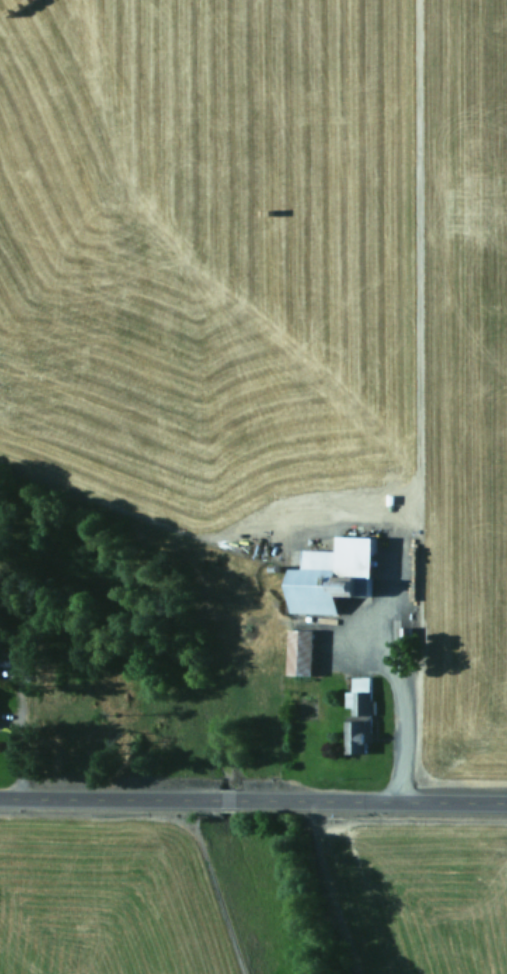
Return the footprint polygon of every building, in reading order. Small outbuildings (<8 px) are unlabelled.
[(287,612),(336,614),(336,592),(371,593),(372,536),(336,536),(336,550),(302,549),(302,568),(288,568),(287,612)] [(313,630),(288,629),(287,675),(312,676),(313,630)] [(345,754),(365,753),(365,743),(373,743),(371,676),(351,677),(351,691),(347,692),(348,720),(344,720),(345,754)]
